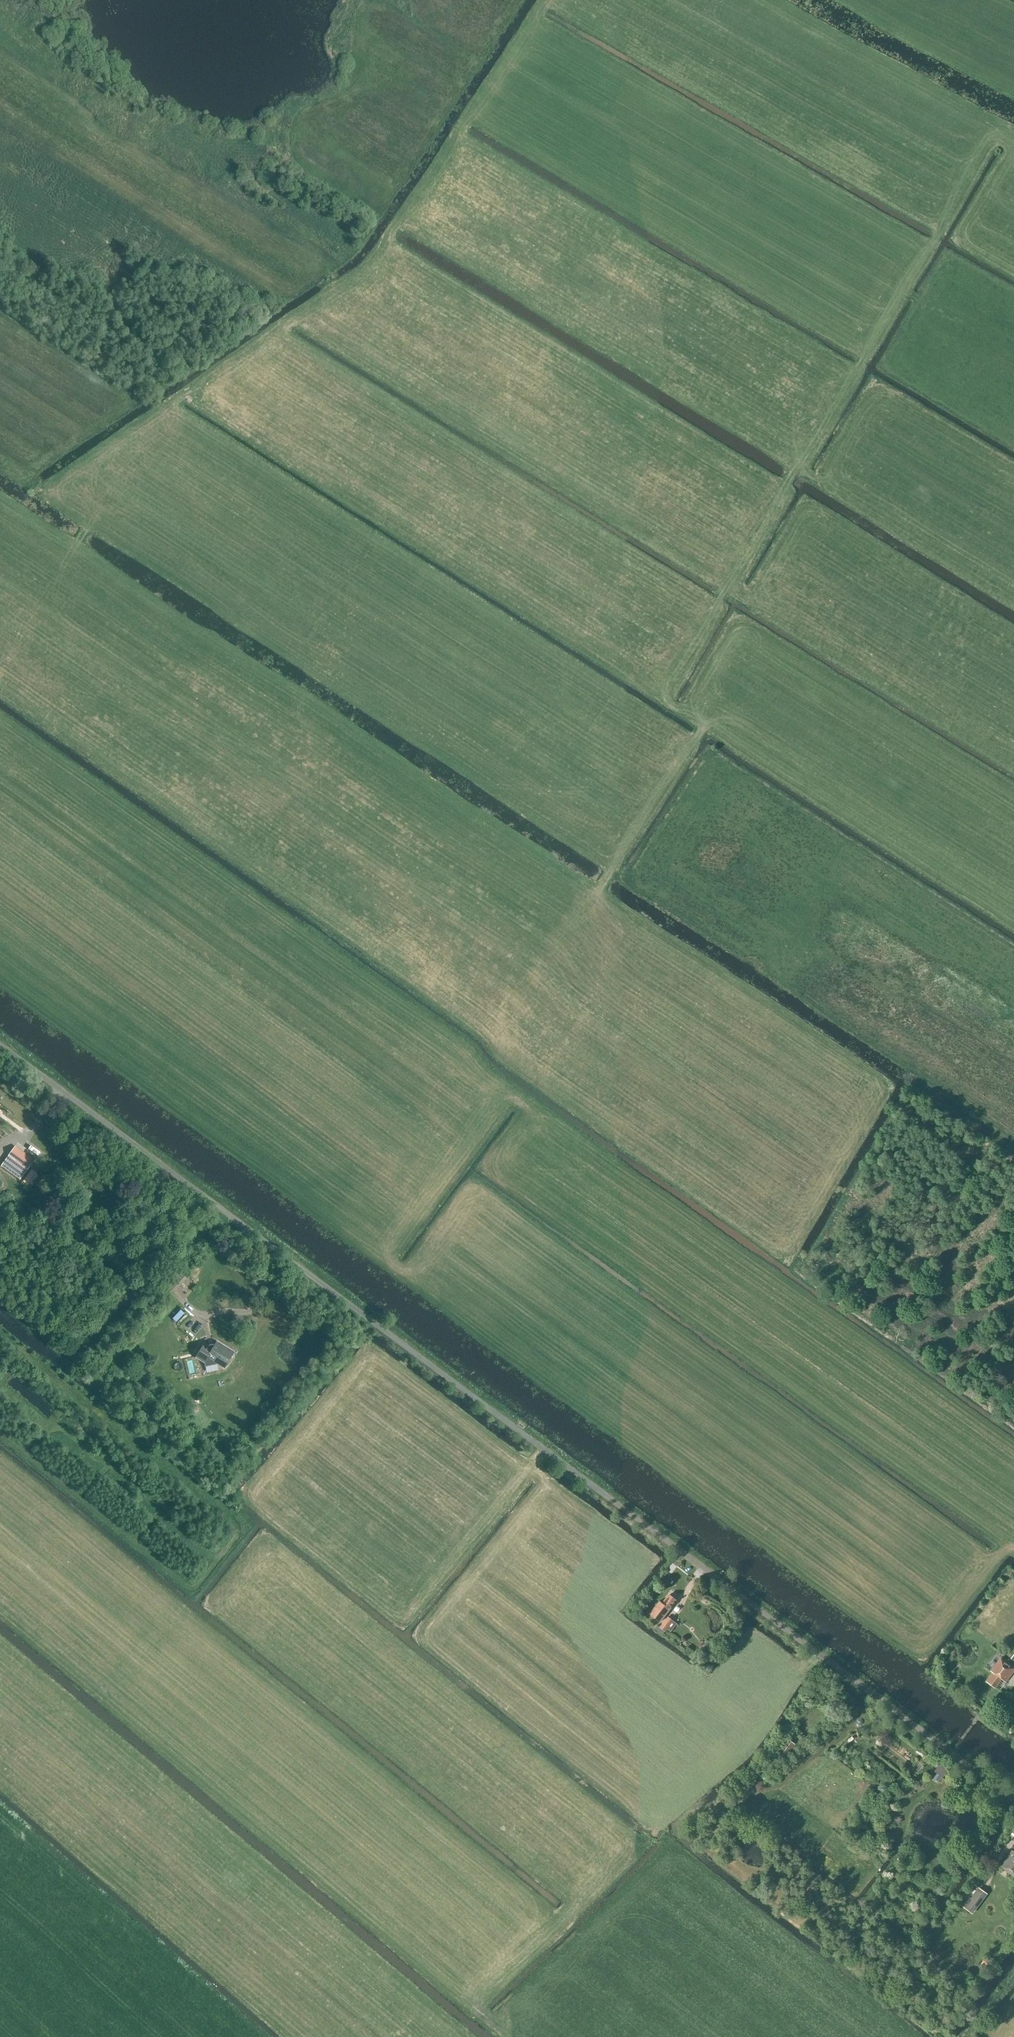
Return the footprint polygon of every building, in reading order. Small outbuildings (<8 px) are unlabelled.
[(8,1154),(27,1168),(34,1159),(15,1145),(8,1154)] [(233,1352),(216,1341),(214,1345),(213,1344),(209,1345),(208,1347),(204,1344),(197,1355),(205,1360),(204,1362),(205,1367),(216,1364),(223,1368),(233,1352)] [(660,1622),(677,1601),(669,1595),(659,1607),(657,1605),(650,1614),(660,1622)] [(655,1628),(663,1634),(673,1621),(668,1617),(660,1628),(657,1625),(655,1628)] [(1013,1671),(1013,1668),(1001,1658),(991,1671),(993,1673),(986,1682),(995,1688),(1001,1679),(1005,1682),(1013,1671)] [(795,1744),(789,1739),(779,1752),(785,1757),(795,1744)] [(933,1779),(939,1783),(948,1771),(942,1766),(933,1779)] [(1012,1851),(1000,1867),(1013,1877),(1013,1851),(1012,1851)] [(970,1912),(985,1892),(975,1885),(960,1904),(970,1912)] [(981,1964),(985,1967),(991,1961),(986,1957),(981,1964)]
